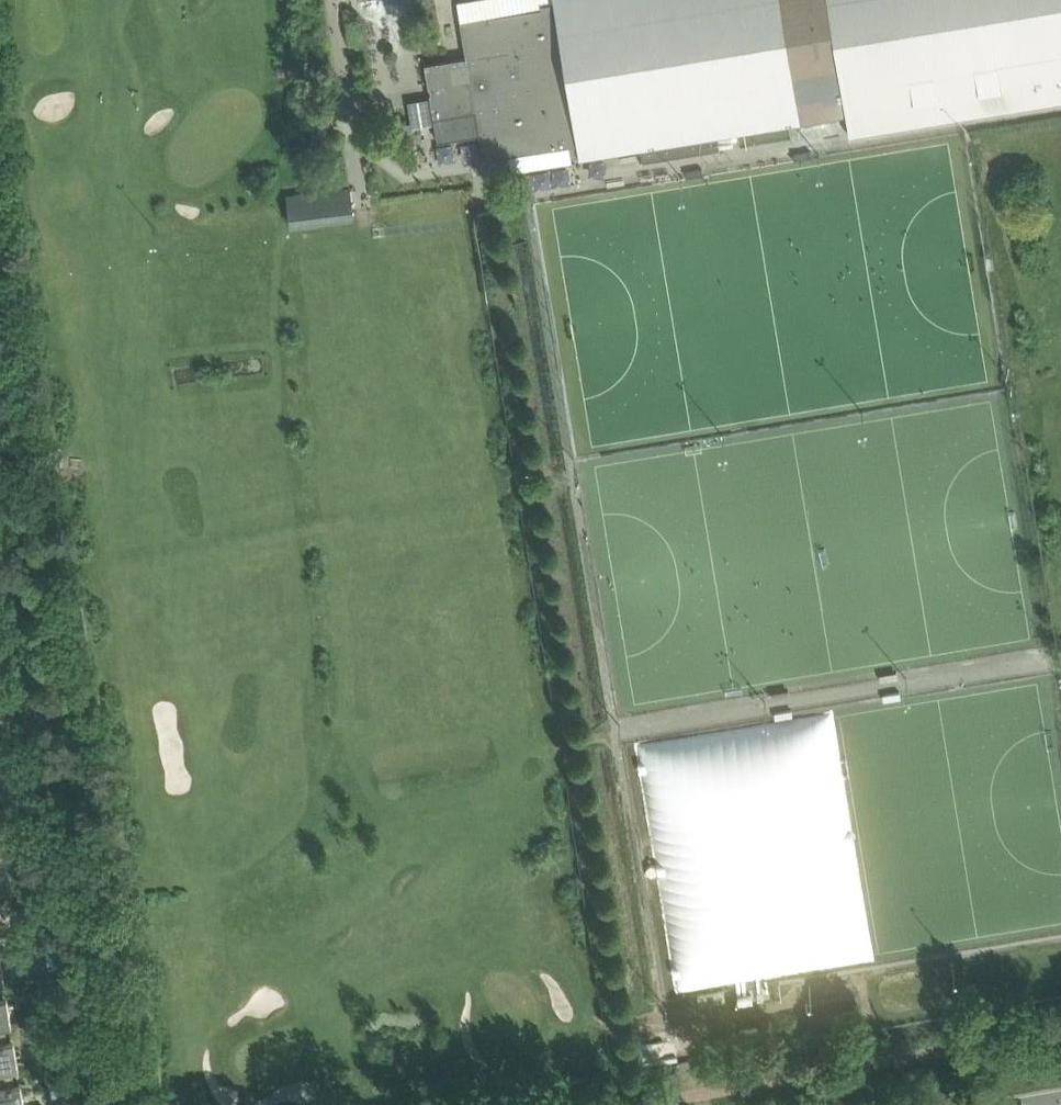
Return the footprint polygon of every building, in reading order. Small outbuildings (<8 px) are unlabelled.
[(425,63),(429,87),(431,86),(432,93),(430,93),(434,118),(438,140),(479,134),(483,159),(570,144),(572,157),(581,156),(581,157),(582,157),(582,155),(641,146),(643,161),(720,148),(717,133),(847,111),(851,134),(850,134),(850,135),(1006,110),(1006,109),(1060,100),(1060,0),(554,0),(541,2),(542,6),(460,19),(466,57),(425,63)] [(411,121),(401,123),(403,133),(413,131),(412,126),(433,123),(429,98),(408,101),(411,121)] [(357,188),(292,190),(293,222),(358,220),(357,188)] [(839,719),(626,752),(673,988),(880,952),(839,719)] [(4,891),(12,890),(9,869),(3,829),(0,829),(0,891),(4,891)] [(14,898),(5,900),(7,910),(15,909),(14,898)] [(5,1024),(12,1022),(9,1003),(7,995),(1,996),(0,992),(0,1024),(5,1024)] [(12,1068),(19,1067),(16,1047),(14,1038),(8,1040),(5,1025),(5,1024),(0,1024),(0,1070),(12,1068)] [(23,1090),(21,1082),(15,1083),(12,1068),(0,1070),(0,1104),(25,1104),(23,1090)]
